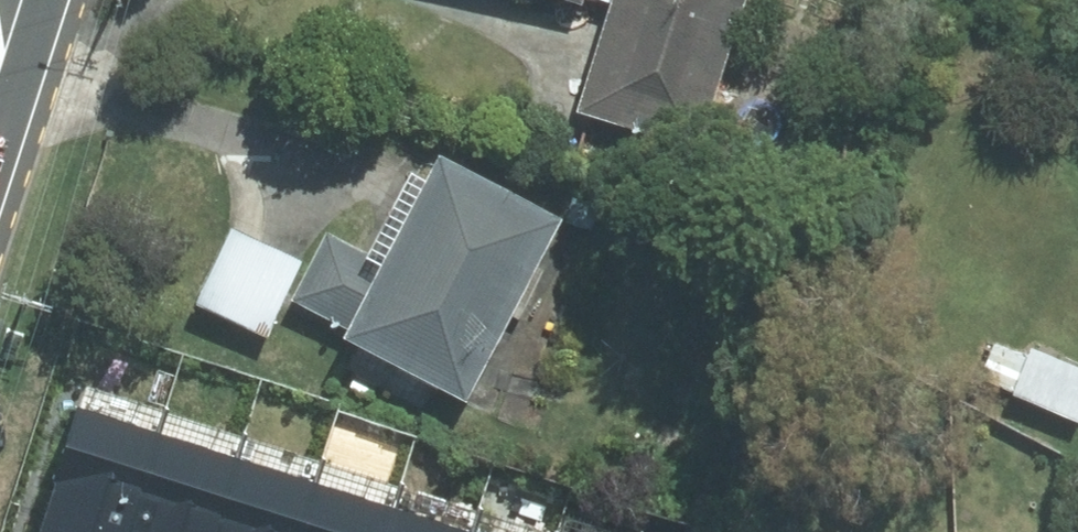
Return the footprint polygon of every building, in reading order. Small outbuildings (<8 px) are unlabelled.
[(585,103),(704,142),(752,0),(620,0),(585,103)] [(338,226),(302,291),(478,386),(576,207),(453,141),(390,254),(338,226)] [(309,251),(240,218),(205,291),(274,324),(309,251)] [(1001,337),(986,372),(1077,411),(1077,355),(1038,338),(1033,350),(1001,337)] [(74,396),(29,531),(114,531),(151,421),(74,396)] [(151,421),(114,531),(199,531),(228,446),(151,421)] [(228,446),(199,531),(284,531),(304,471),(228,446)] [(304,471),(284,531),(369,531),(381,496),(304,471)] [(381,496),(369,531),(454,531),(458,520),(381,496)] [(536,531),(583,531),(541,519),(536,531)] [(458,520),(454,531),(494,531),(458,520)]
